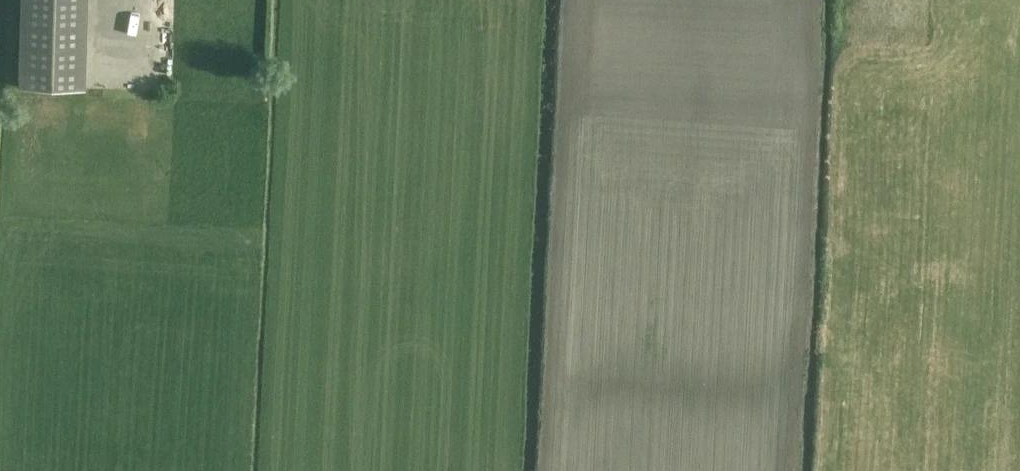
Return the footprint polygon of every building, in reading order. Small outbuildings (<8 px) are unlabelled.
[(18,87),(84,89),(86,0),(21,0),(18,87)]
